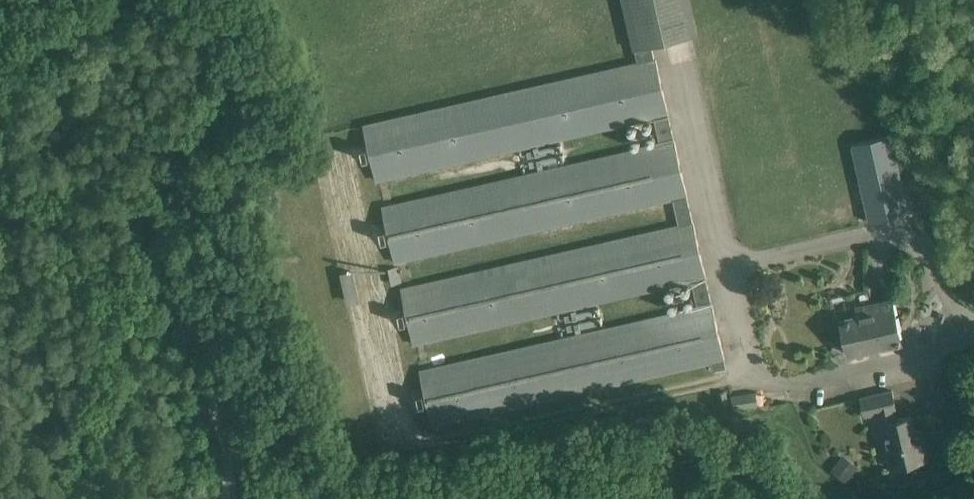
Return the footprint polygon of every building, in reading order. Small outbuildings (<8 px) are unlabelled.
[(653,56),(651,45),(698,34),(690,0),(622,0),(634,50),(636,60),(653,56)] [(660,140),(674,137),(656,56),(653,56),(636,60),(363,122),(377,181),(655,118),(660,140)] [(852,144),(870,222),(910,213),(891,135),(852,144)] [(679,224),(693,221),(674,137),(660,140),(382,204),(395,263),(673,200),(679,224)] [(712,303),(693,221),(679,224),(401,288),(413,342),(691,279),(697,306),(712,303)] [(348,294),(359,293),(356,271),(345,272),(348,294)] [(892,299),(872,304),(857,307),(859,315),(842,319),(849,353),(901,342),(892,299)] [(712,303),(697,306),(420,369),(432,424),(711,361),(713,370),(726,366),(712,303)] [(563,332),(599,328),(597,306),(561,309),(563,332)] [(892,390),(873,394),(861,397),(865,416),(879,412),(882,422),(880,423),(884,437),(890,436),(896,466),(928,458),(924,439),(917,440),(912,415),(896,419),(894,409),(897,408),(892,390)] [(845,452),(832,467),(847,480),(860,465),(845,452)]
